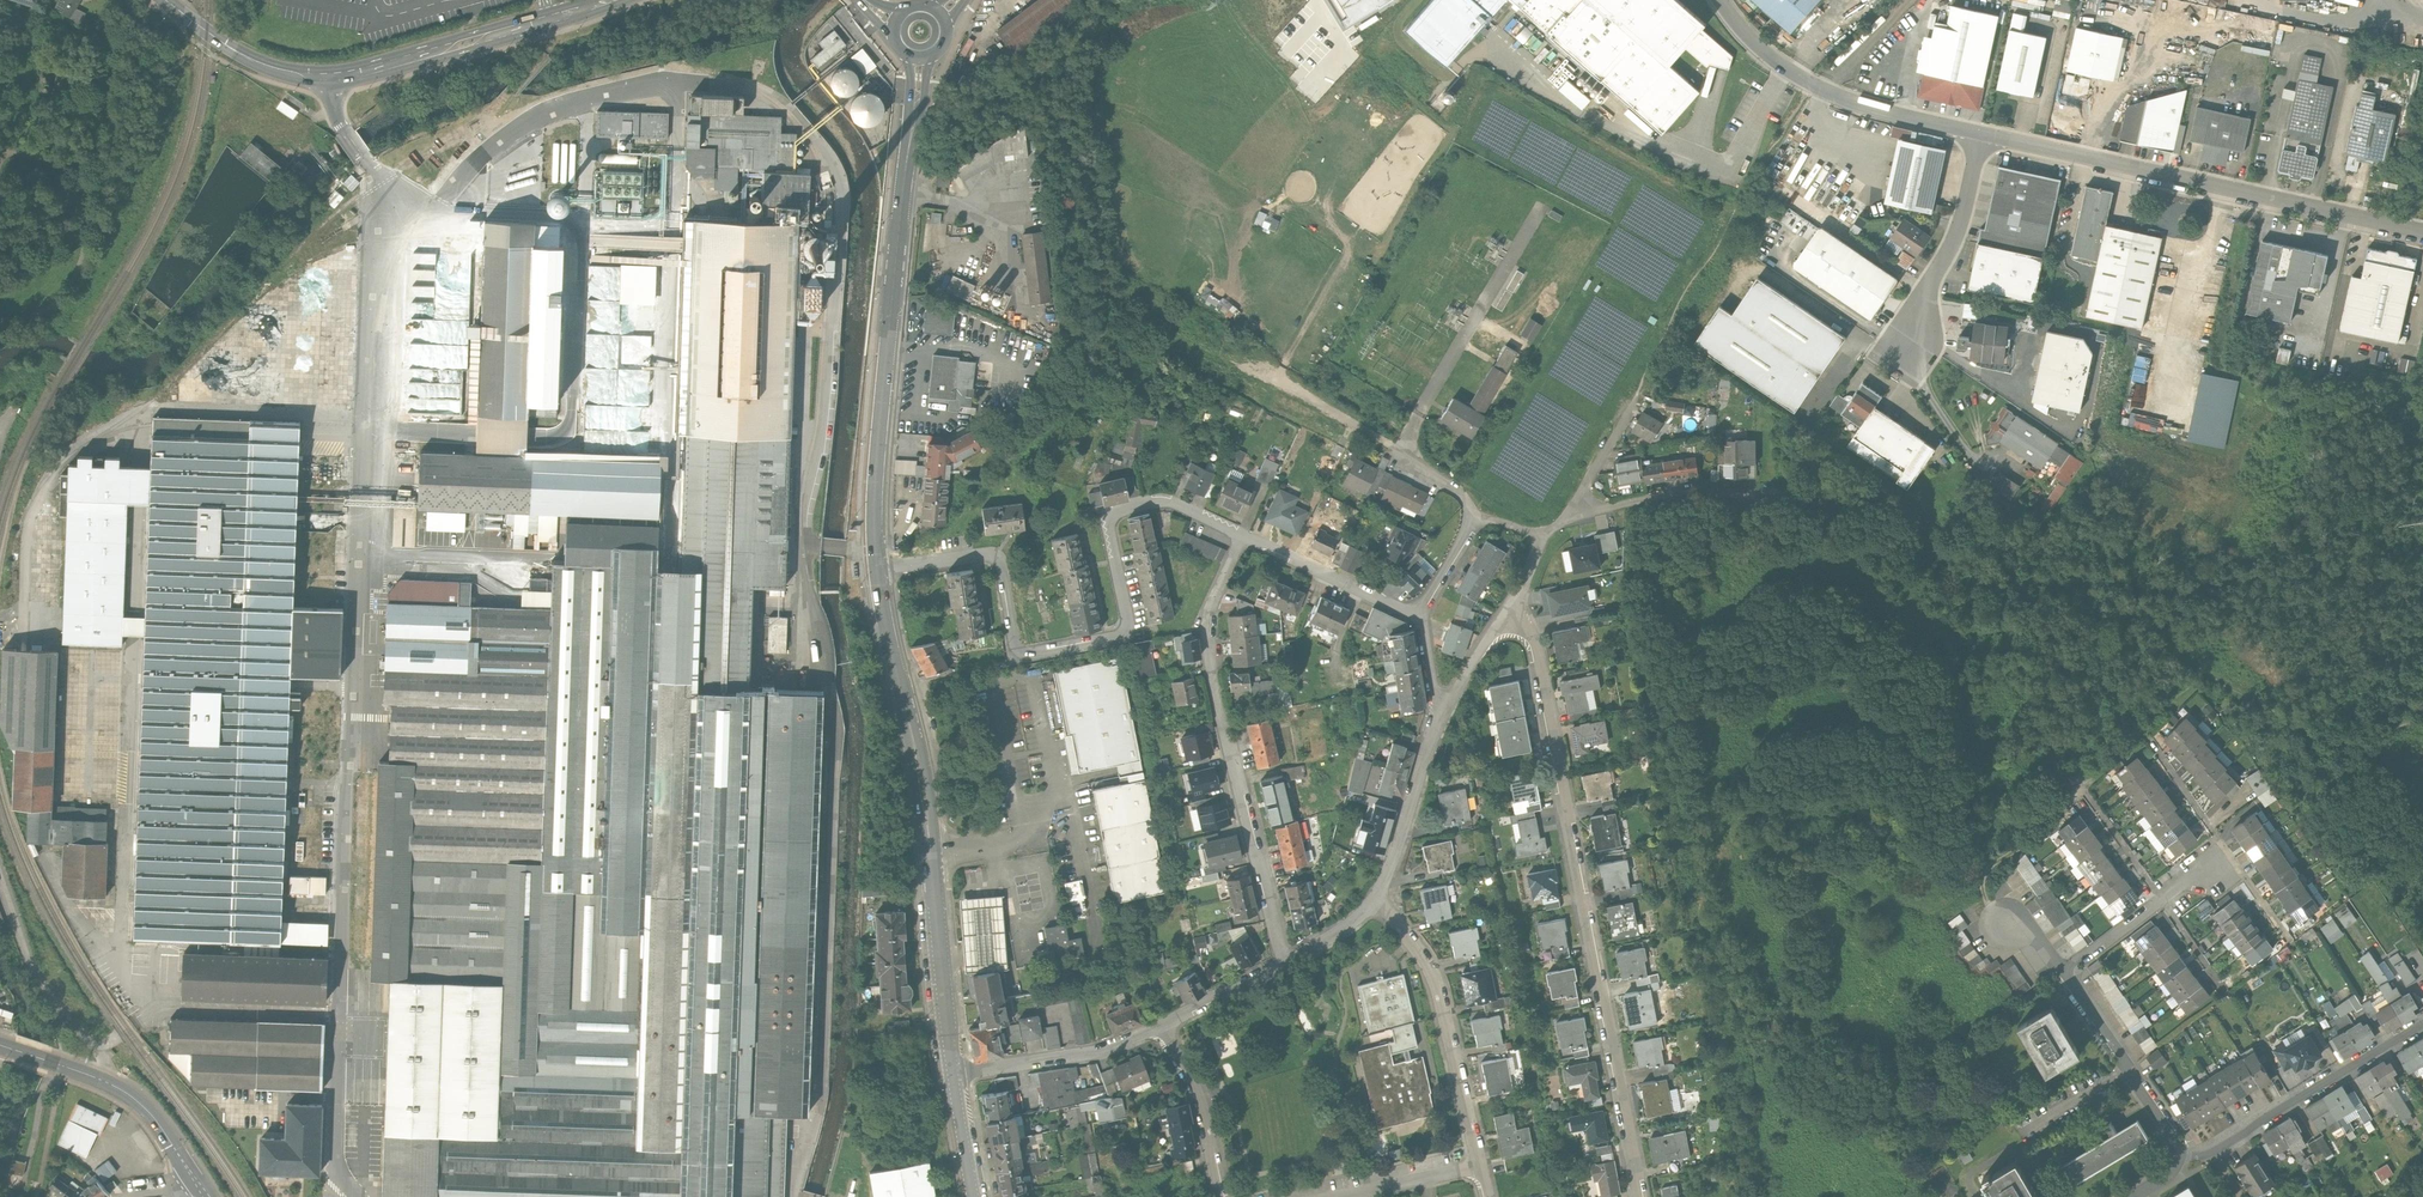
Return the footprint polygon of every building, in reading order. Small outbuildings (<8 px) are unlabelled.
[(54,11),(75,23),(80,14),(75,12),(81,0),(60,0),(54,11)] [(999,32),(1015,52),(1083,0),(1040,0),(999,32)] [(1406,30),(1448,67),(1507,0),(1433,0),(1406,30)] [(1665,133),(1701,93),(1673,68),(1688,50),(1704,32),(1708,28),(1677,0),(1514,0),(1665,133)] [(1790,36),(1822,0),(1750,0),(1790,36)] [(2071,18),(2074,6),(2075,6),(2076,0),(2057,0),(2054,14),(2071,18)] [(1999,16),(1951,6),(1947,26),(1928,21),(1917,74),(1922,75),(1917,99),(1978,112),(1999,16)] [(846,9),(804,40),(807,57),(809,60),(822,50),(820,39),(836,28),(848,44),(843,48),(851,46),(857,42),(855,29),(855,30),(853,19),(848,20),(846,9)] [(1526,26),(1517,36),(1525,42),(1533,32),(1526,26)] [(837,29),(820,40),(826,50),(812,58),(817,65),(847,47),(837,29)] [(2123,39),(2077,29),(2067,73),(2091,78),(2114,83),(2123,39)] [(2047,38),(2010,30),(1997,90),(2034,98),(2047,38)] [(1734,56),(1704,32),(1688,50),(1705,65),(1729,71),(1732,60),(1734,56)] [(864,46),(852,54),(865,74),(878,65),(864,46)] [(714,67),(731,67),(731,53),(714,53),(714,67)] [(2323,58),(2304,54),(2288,129),(2286,139),(2283,151),(2279,170),(2280,173),(2290,175),(2289,178),(2291,180),(2299,182),(2301,181),(2302,178),(2312,180),(2314,179),(2319,159),(2323,138),(2334,89),(2317,85),(2323,58)] [(1583,109),(1593,99),(1570,77),(1574,73),(1563,62),(1549,77),(1583,109)] [(840,64),(831,85),(854,94),(862,72),(840,64)] [(2091,78),(2067,73),(2063,92),(2071,94),(2088,88),(2091,78)] [(884,122),(883,91),(854,92),(855,123),(884,122)] [(2187,91),(2127,107),(2119,143),(2174,155),(2181,124),(2187,91)] [(2360,107),(2358,106),(2347,152),(2385,161),(2394,122),(2396,116),(2372,110),(2375,101),(2376,95),(2364,93),(2362,98),(2360,107)] [(597,109),(597,135),(616,135),(615,150),(632,150),(632,136),(667,137),(667,110),(597,109)] [(2252,120),(2197,109),(2190,142),(2204,145),(2200,162),(2227,167),(2230,150),(2245,153),(2252,120)] [(2186,125),(2181,124),(2174,155),(2179,156),(2186,125)] [(240,152),(271,180),(283,167),(252,139),(240,152)] [(983,174),(1011,171),(1009,139),(952,177),(960,189),(983,174)] [(392,146),(398,159),(411,153),(405,140),(392,146)] [(1945,152),(1897,142),(1883,205),(1931,215),(1945,152)] [(556,143),(555,180),(576,180),(576,143),(556,143)] [(596,172),(595,215),(643,217),(644,170),(633,169),(633,163),(638,163),(638,154),(601,153),(600,162),(626,163),(626,169),(616,169),(616,172),(596,172)] [(1864,204),(1806,167),(1792,190),(1850,227),(1864,204)] [(2058,185),(2000,171),(1973,289),(2031,302),(2058,185)] [(344,181),(352,189),(360,180),(352,173),(344,181)] [(949,176),(937,177),(937,184),(949,184),(949,176)] [(2113,193),(2086,187),(2071,256),(2098,261),(2106,226),(2113,193)] [(336,188),(326,198),(334,206),(344,197),(336,188)] [(572,221),(573,217),(572,213),(570,209),(567,206),(563,205),(559,204),(555,205),(552,208),(550,211),(548,214),(548,218),(550,222),(552,225),(555,228),(559,229),(563,228),(567,227),(570,224),(572,221)] [(1566,217),(1556,211),(1552,218),(1562,223),(1566,217)] [(1929,238),(1903,221),(1887,244),(1913,261),(1929,238)] [(2162,238),(2106,226),(2098,261),(2086,316),(2141,328),(2162,238)] [(385,576),(384,767),(377,988),(395,989),(386,1196),(784,1196),(790,1117),(800,1117),(816,695),(752,694),(754,590),(783,591),(806,231),(690,229),(684,461),(531,455),(529,421),(568,424),(576,232),(487,228),(487,234),(477,460),(417,460),(419,523),(570,526),(571,572),(385,576)] [(1892,277),(1821,228),(1794,268),(1864,316),(1892,277)] [(1012,236),(1021,308),(1042,305),(1032,234),(1012,236)] [(2328,256),(2263,242),(2248,313),(2290,322),(2298,285),(2320,290),(2328,256)] [(2368,248),(2361,278),(2352,276),(2339,331),(2399,344),(2417,259),(2368,248)] [(620,303),(656,303),(657,264),(621,263),(621,267),(607,267),(606,297),(621,298),(620,303)] [(952,276),(947,291),(976,302),(982,288),(952,276)] [(807,280),(806,306),(824,306),(824,280),(807,280)] [(1844,339),(1758,282),(1734,317),(1721,309),(1697,345),(1796,411),(1844,339)] [(1503,290),(1493,308),(1504,315),(1514,296),(1503,290)] [(1965,303),(1964,316),(1978,317),(1979,303),(1965,303)] [(1545,326),(1530,317),(1520,335),(1535,344),(1545,326)] [(965,324),(960,335),(983,345),(988,334),(965,324)] [(2007,327),(1973,325),(1972,342),(1969,342),(1970,337),(1958,336),(1957,350),(1968,350),(1969,347),(1972,347),(1970,362),(2003,365),(2007,327)] [(2083,340),(2048,332),(2031,403),(2034,404),(2033,407),(2047,415),(2049,407),(2079,414),(2093,355),(2083,340)] [(1493,339),(1485,352),(1493,357),(1501,344),(1493,339)] [(2279,360),(2290,363),(2293,348),(2282,346),(2279,360)] [(1522,359),(1504,348),(1469,407),(1488,418),(1522,359)] [(958,362),(928,359),(923,403),(947,406),(946,414),(962,416),(965,391),(971,392),(974,366),(957,364),(958,362)] [(2222,379),(2203,375),(2188,441),(2223,449),(2237,382),(2222,379)] [(1842,415),(1863,429),(1874,412),(1883,398),(1863,385),(1851,405),(1838,397),(1832,406),(1843,413),(1842,415)] [(1469,407),(1453,398),(1441,419),(1475,439),(1488,418),(1469,407)] [(1699,408),(1666,402),(1664,417),(1696,422),(1699,408)] [(2166,424),(2167,411),(2146,409),(2145,423),(2166,424)] [(1936,449),(1875,411),(1874,412),(1863,429),(1858,437),(1907,471),(1897,484),(1907,490),(1936,449)] [(1663,427),(1641,415),(1633,429),(1654,441),(1663,427)] [(2059,446),(2013,417),(1996,443),(2042,472),(2051,459),(2058,448),(2059,446)] [(1129,448),(1138,450),(1142,430),(1152,432),(1154,422),(1135,418),(1129,448)] [(296,610),(302,428),(158,423),(158,425),(156,470),(155,504),(151,617),(150,635),(138,952),(183,954),(285,957),(295,679),(344,681),(347,612),(296,610)] [(942,446),(921,445),(919,477),(939,478),(940,468),(973,448),(964,433),(942,446)] [(1757,442),(1724,443),(1725,480),(1752,479),(1752,464),(1757,464),(1757,442)] [(2081,464),(2058,448),(2051,459),(2064,468),(2058,477),(2062,480),(2044,509),(2049,513),(2081,464)] [(1244,453),(1236,449),(1229,463),(1238,467),(1244,453)] [(387,454),(387,469),(416,469),(416,455),(387,454)] [(122,634),(150,635),(151,617),(126,616),(130,504),(155,504),(156,470),(129,469),(129,460),(114,459),(114,469),(102,468),(102,460),(86,459),(86,468),(78,467),(70,642),(121,644),(122,634)] [(1378,471),(1355,459),(1342,483),(1358,491),(1359,488),(1366,492),(1367,490),(1378,471)] [(1665,463),(1667,480),(1695,477),(1693,459),(1665,463)] [(1277,464),(1266,460),(1258,479),(1268,484),(1277,464)] [(913,462),(895,461),(894,475),(913,476),(913,462)] [(1643,461),(1621,464),(1624,486),(1646,483),(1644,463),(1643,461)] [(1644,463),(1646,483),(1667,480),(1665,463),(1655,464),(1655,462),(1644,463)] [(1187,488),(1204,496),(1216,470),(1206,465),(1204,470),(1192,464),(1189,471),(1194,474),(1187,488)] [(1378,469),(1378,471),(1367,490),(1375,494),(1378,489),(1386,473),(1378,469)] [(1394,477),(1386,473),(1378,489),(1385,493),(1393,478),(1394,477)] [(2022,487),(2000,473),(1991,488),(2012,502),(2022,487)] [(1138,492),(1133,475),(1105,484),(1107,492),(1095,496),(1098,507),(1130,498),(1129,494),(1138,492)] [(939,478),(919,477),(916,521),(936,522),(939,478)] [(1425,495),(1393,478),(1385,493),(1382,501),(1414,517),(1425,495)] [(1254,495),(1226,482),(1215,503),(1243,517),(1254,495)] [(1298,502),(1278,493),(1266,520),(1295,533),(1304,512),(1296,508),(1298,502)] [(851,507),(863,506),(862,494),(851,495),(851,507)] [(1021,505),(982,510),(985,535),(1025,530),(1021,505)] [(1161,547),(1154,513),(1129,518),(1136,553),(1158,548),(1161,547)] [(394,523),(392,545),(413,547),(415,527),(409,526),(409,518),(398,518),(398,523),(394,523)] [(1417,537),(1396,527),(1383,553),(1405,563),(1410,552),(1417,537)] [(1222,551),(1185,533),(1178,547),(1215,565),(1222,551)] [(1335,542),(1317,533),(1309,550),(1317,554),(1318,553),(1328,558),(1335,542)] [(1594,538),(1596,545),(1598,554),(1618,549),(1614,533),(1594,538)] [(1086,566),(1079,535),(1054,540),(1061,572),(1063,571),(1086,566)] [(1427,542),(1417,537),(1410,552),(1415,554),(1427,542)] [(1505,549),(1487,538),(1472,564),(1490,574),(1505,549)] [(1349,547),(1341,543),(1332,562),(1339,566),(1349,547)] [(1596,545),(1568,551),(1574,577),(1602,571),(1598,554),(1596,545)] [(1362,553),(1349,547),(1339,566),(1353,573),(1362,553)] [(1165,584),(1158,548),(1136,553),(1134,553),(1141,589),(1165,584)] [(1406,570),(1411,575),(1418,568),(1424,562),(1418,556),(1406,570)] [(1490,574),(1472,564),(1457,589),(1464,593),(1474,599),(1476,599),(1490,574)] [(1095,597),(1089,566),(1086,566),(1063,571),(1070,603),(1095,597)] [(1427,577),(1418,568),(1411,575),(1401,586),(1411,595),(1427,577)] [(977,606),(972,571),(946,575),(950,609),(954,609),(977,606)] [(1273,576),(1264,596),(1280,603),(1289,583),(1273,576)] [(1289,583),(1280,603),(1295,610),(1304,590),(1289,583)] [(1173,619),(1165,584),(1141,589),(1149,624),(1173,619)] [(1552,611),(1554,619),(1569,616),(1584,614),(1596,611),(1591,585),(1559,591),(1558,586),(1540,589),(1545,612),(1552,611)] [(1464,593),(1458,608),(1469,612),(1474,599),(1464,593)] [(1349,608),(1319,594),(1306,620),(1337,635),(1349,608)] [(1102,629),(1095,597),(1070,603),(1076,634),(1102,629)] [(1238,604),(1238,615),(1253,614),(1253,609),(1238,604)] [(984,638),(980,605),(977,606),(954,609),(958,642),(984,638)] [(1362,631),(1387,643),(1392,641),(1412,638),(1409,626),(1373,608),(1362,631)] [(1458,608),(1453,624),(1464,628),(1469,612),(1458,608)] [(788,651),(789,615),(769,614),(768,651),(788,651)] [(1238,615),(1228,615),(1230,638),(1255,636),(1253,614),(1238,615)] [(1569,616),(1570,622),(1585,619),(1584,614),(1569,616)] [(1570,622),(1571,629),(1586,626),(1585,619),(1570,622)] [(1451,623),(1442,651),(1461,657),(1470,630),(1464,628),(1453,624),(1451,623)] [(1297,636),(1297,631),(1290,632),(1289,625),(1282,626),(1283,637),(1297,636)] [(1571,629),(1553,632),(1558,661),(1576,657),(1573,642),(1589,639),(1586,626),(1571,629)] [(1176,638),(1177,644),(1191,641),(1190,636),(1176,638)] [(1255,636),(1230,638),(1232,668),(1257,667),(1255,636)] [(1412,638),(1392,641),(1395,659),(1418,655),(1415,637),(1412,638)] [(939,641),(942,652),(951,650),(948,639),(939,641)] [(1156,648),(1154,639),(1135,644),(1143,676),(1158,672),(1153,649),(1156,648)] [(1191,641),(1177,644),(1178,652),(1177,652),(1179,666),(1195,663),(1194,660),(1198,659),(1195,641),(1191,641)] [(948,669),(934,643),(911,648),(926,675),(948,669)] [(57,809),(63,652),(8,650),(5,724),(21,749),(19,808),(32,808),(57,809)] [(1418,655),(1395,659),(1398,676),(1421,671),(1418,655)] [(1115,656),(1048,669),(1062,735),(1068,734),(1076,770),(1107,763),(1110,778),(1124,775),(1139,772),(1115,656)] [(1351,660),(1353,678),(1370,675),(1367,658),(1351,660)] [(1499,671),(1501,681),(1513,679),(1512,669),(1499,671)] [(1421,671),(1398,676),(1402,693),(1424,688),(1421,671)] [(1158,672),(1143,676),(1145,683),(1160,679),(1158,672)] [(1250,675),(1227,677),(1228,692),(1251,690),(1250,681),(1250,675)] [(1288,701),(1285,676),(1250,681),(1251,690),(1251,695),(1278,691),(1280,702),(1288,701)] [(1593,676),(1563,682),(1568,713),(1575,712),(1587,710),(1584,694),(1596,692),(1593,676)] [(1179,680),(1171,682),(1177,708),(1185,706),(1186,709),(1199,707),(1193,677),(1183,679),(1182,677),(1178,678),(1179,680)] [(1369,678),(1356,680),(1357,688),(1370,687),(1369,678)] [(1501,681),(1491,683),(1499,719),(1526,714),(1519,678),(1513,679),(1501,681)] [(1424,688),(1402,693),(1405,710),(1427,706),(1424,688)] [(1575,712),(1577,720),(1588,718),(1587,710),(1575,712)] [(1526,714),(1499,719),(1505,755),(1533,750),(1526,714)] [(1276,761),(1265,719),(1246,724),(1257,766),(1276,761)] [(2187,720),(2167,739),(2178,751),(2196,732),(2198,731),(2187,720)] [(1603,722),(1573,727),(1577,753),(1595,751),(1594,743),(1606,741),(1603,722)] [(1206,729),(1177,736),(1182,759),(1190,757),(1205,754),(1212,752),(1206,729)] [(2178,751),(2176,752),(2188,763),(2206,746),(2208,744),(2196,732),(2178,751)] [(1362,737),(1358,752),(1366,754),(1370,739),(1362,737)] [(1412,749),(1394,743),(1387,767),(1405,773),(1412,749)] [(2188,763),(2186,765),(2197,777),(2215,758),(2217,757),(2206,746),(2188,763)] [(1349,790),(1363,793),(1372,756),(1366,754),(1358,752),(1349,790)] [(1205,754),(1190,757),(1191,764),(1206,760),(1205,754)] [(2139,755),(2118,771),(2125,779),(2145,764),(2139,755)] [(2197,777),(2195,778),(2206,789),(2225,771),(2226,769),(2215,758),(2197,777)] [(1214,763),(1184,770),(1190,793),(1202,790),(1220,786),(1218,778),(1221,773),(1220,766),(1214,763)] [(2125,779),(2123,781),(2131,792),(2153,774),(2145,764),(2125,779)] [(1405,773),(1387,767),(1380,791),(1396,796),(1397,797),(1405,773)] [(1611,768),(1579,773),(1582,791),(1584,790),(1586,801),(1603,798),(1604,799),(1614,797),(1612,785),(1614,785),(1611,768)] [(1537,770),(1513,774),(1518,802),(1532,799),(1533,802),(1543,800),(1537,770)] [(2206,789),(2205,791),(2216,802),(2226,792),(2236,782),(2225,771),(2206,789)] [(1126,782),(1090,790),(1098,830),(1146,820),(1149,819),(1139,772),(1124,775),(1126,782)] [(2131,792),(2139,802),(2161,784),(2153,774),(2131,792)] [(1291,820),(1280,778),(1260,783),(1271,825),(1273,825),(1291,820)] [(2236,782),(2226,792),(2232,797),(2242,788),(2236,782)] [(2139,802),(2147,812),(2170,795),(2161,784),(2139,802)] [(2270,787),(2259,795),(2266,806),(2277,798),(2270,787)] [(1463,789),(1438,794),(1442,814),(1439,814),(1441,825),(1457,822),(1470,819),(1463,789)] [(1192,800),(1203,797),(1202,790),(1190,793),(1185,794),(1187,801),(1192,800)] [(1192,800),(1194,806),(1216,801),(1214,794),(1203,797),(1192,800)] [(2147,812),(2155,823),(2175,808),(2178,806),(2170,795),(2147,812)] [(1216,801),(1194,806),(1200,830),(1228,824),(1226,814),(1227,811),(1226,809),(1224,807),(1222,799),(1216,801)] [(1397,811),(1377,806),(1372,821),(1365,819),(1362,827),(1370,830),(1365,846),(1385,852),(1397,811)] [(57,809),(32,808),(31,841),(67,841),(66,895),(111,896),(112,842),(110,842),(111,817),(57,816),(57,809)] [(2152,826),(2161,836),(2183,819),(2175,808),(2155,823),(2152,826)] [(1605,810),(1590,813),(1591,820),(1590,820),(1591,826),(1592,826),(1594,836),(1593,836),(1596,851),(1620,846),(1613,809),(1605,810)] [(2254,813),(2231,829),(2239,840),(2262,823),(2254,813)] [(2078,814),(2058,829),(2066,840),(2086,825),(2078,814)] [(1470,819),(1457,822),(1459,830),(1475,826),(1473,818),(1470,819)] [(1534,818),(1517,821),(1522,843),(1515,844),(1518,856),(1545,850),(1542,838),(1538,839),(1534,818)] [(2161,836),(2168,846),(2171,844),(2191,829),(2183,819),(2161,836)] [(1098,830),(1096,830),(1103,867),(1153,857),(1146,820),(1098,830)] [(1303,862),(1293,820),(1291,820),(1273,825),(1284,867),(1303,862)] [(2262,823),(2239,840),(2246,850),(2269,834),(2262,823)] [(2066,840),(2065,841),(2073,852),(2094,836),(2086,825),(2066,840)] [(1336,826),(1333,840),(1348,844),(1352,830),(1336,826)] [(2191,829),(2171,844),(2179,856),(2200,840),(2191,829)] [(1199,844),(1222,838),(1220,831),(1197,837),(1199,844)] [(2269,834),(2246,850),(2254,861),(2277,844),(2269,834)] [(1222,838),(1199,844),(1205,868),(1226,863),(1238,860),(1233,836),(1222,838)] [(2094,836),(2073,852),(2081,862),(2101,848),(2102,846),(2094,836)] [(1449,840),(1423,846),(1425,858),(1427,857),(1430,871),(1444,868),(1445,873),(1452,871),(1449,857),(1452,855),(1449,840)] [(2277,844),(2254,861),(2261,871),(2284,855),(2277,844)] [(2081,862),(2079,864),(2087,874),(2108,858),(2101,848),(2081,862)] [(2284,855),(2261,871),(2269,882),(2292,866),(2284,855)] [(2049,889),(2025,856),(2015,866),(2038,897),(2049,889)] [(1153,857),(1103,867),(1111,907),(1161,897),(1153,857)] [(2108,858),(2087,874),(2095,885),(2097,883),(2117,869),(2108,858)] [(1631,859),(1599,865),(1602,882),(1604,882),(1606,892),(1623,889),(1624,890),(1634,888),(1632,876),(1634,876),(1631,859)] [(1226,863),(1205,868),(1202,869),(1203,876),(1219,872),(1228,870),(1226,863)] [(2292,866),(2269,882),(2276,892),(2299,876),(2292,866)] [(1554,869),(1524,875),(1526,888),(1529,888),(1531,900),(1543,898),(1544,900),(1556,897),(1554,884),(1556,884),(1554,869)] [(2117,869),(2097,883),(2104,893),(2124,879),(2117,869)] [(1205,882),(1221,879),(1219,872),(1203,876),(1205,882)] [(290,874),(290,892),(326,893),(327,875),(290,874)] [(1249,895),(1245,876),(1225,880),(1230,899),(1249,895)] [(2299,876),(2276,892),(2284,903),(2307,887),(2299,876)] [(2124,879),(2104,893),(2112,903),(2132,889),(2124,879)] [(1310,903),(1304,882),(1285,887),(1290,908),(1310,903)] [(863,885),(863,897),(875,897),(875,894),(890,893),(890,885),(863,885)] [(1447,886),(1423,890),(1426,905),(1423,905),(1424,915),(1426,914),(1428,923),(1453,919),(1447,886)] [(2307,887),(2284,903),(2291,913),(2314,897),(2307,887)] [(2070,919),(2049,889),(2038,897),(2034,900),(2054,930),(2057,928),(2070,919)] [(2132,889),(2112,903),(2119,913),(2131,905),(2139,899),(2132,889)] [(1254,914),(1249,895),(1230,899),(1234,918),(1254,914)] [(2314,897),(2291,913),(2299,924),(2321,908),(2314,897)] [(1002,898),(965,900),(970,973),(1002,971),(1007,971),(1002,898)] [(1625,901),(1606,904),(1607,911),(1606,911),(1608,918),(1609,917),(1610,927),(1609,927),(1612,942),(1636,938),(1630,900),(1625,901)] [(2236,900),(2214,917),(2222,927),(2244,910),(2236,900)] [(1315,924),(1310,903),(1290,908),(1296,929),(1315,924)] [(2131,905),(2119,913),(2113,919),(2117,923),(2134,909),(2131,905)] [(2346,905),(2337,912),(2345,924),(2355,918),(2346,905)] [(2244,910),(2222,927),(2230,937),(2252,920),(2244,910)] [(875,939),(911,936),(909,911),(873,914),(875,939)] [(1950,923),(1958,935),(1963,932),(1970,927),(1961,915),(1950,923)] [(1566,919),(1536,924),(1539,938),(1541,937),(1543,949),(1556,947),(1556,949),(1569,947),(1567,933),(1569,933),(1566,919)] [(2089,944),(2070,919),(2057,928),(2076,953),(2089,944)] [(2334,919),(2321,927),(2331,942),(2344,934),(2334,919)] [(2252,920),(2230,937),(2238,947),(2260,930),(2252,920)] [(1217,931),(1231,928),(1229,921),(1216,924),(1217,931)] [(2134,937),(2138,942),(2157,927),(2154,922),(2134,937)] [(1479,926),(1447,933),(1451,950),(1453,950),(1455,960),(1472,957),(1472,958),(1483,956),(1480,943),(1482,943),(1479,926)] [(1065,927),(1043,931),(1049,961),(1071,957),(1065,927)] [(2157,927),(2138,942),(2145,952),(2165,937),(2157,927)] [(1218,937),(1232,934),(1231,928),(1217,931),(1218,937)] [(2260,930),(2238,947),(2245,958),(2268,940),(2260,930)] [(1957,946),(1964,955),(1973,947),(1968,940),(1969,939),(1963,932),(1958,935),(1953,939),(1958,945),(1957,946)] [(1204,935),(1195,937),(1197,946),(1206,944),(1204,935)] [(869,948),(871,962),(913,958),(911,936),(875,939),(876,947),(869,948)] [(1259,959),(1247,936),(1230,945),(1242,968),(1259,959)] [(2165,937),(2145,952),(2153,962),(2173,947),(2165,937)] [(2280,937),(2273,943),(2279,950),(2286,944),(2280,937)] [(2268,940),(2245,958),(2253,968),(2276,951),(2268,940)] [(1646,947),(1614,953),(1617,970),(1619,970),(1621,981),(1638,978),(1639,979),(1649,978),(1647,965),(1649,964),(1646,947)] [(1985,962),(1973,947),(1964,955),(1975,970),(1979,967),(1985,962)] [(2173,947),(2153,962),(2161,972),(2181,956),(2173,947)] [(182,997),(325,1000),(326,957),(285,957),(183,954),(182,997)] [(2389,1001),(2391,1004),(2400,998),(2372,955),(2362,961),(2389,1001)] [(2161,972),(2158,974),(2166,984),(2189,967),(2181,956),(2161,972)] [(915,983),(913,958),(871,962),(872,976),(878,975),(879,986),(915,983)] [(1993,965),(1989,959),(1985,962),(1979,967),(1983,972),(1989,968),(1993,965)] [(2031,990),(2012,960),(2003,966),(2000,968),(2020,997),(2031,990)] [(2396,965),(2407,984),(2416,979),(2404,960),(2396,965)] [(2003,966),(1999,961),(1993,965),(1989,968),(1993,973),(2000,968),(2003,966)] [(2088,968),(2092,974),(2103,967),(2099,961),(2093,965),(2088,968)] [(1488,965),(1457,970),(1462,1000),(1493,995),(1488,965)] [(1577,967),(1547,972),(1549,986),(1552,985),(1554,997),(1566,995),(1567,997),(1580,995),(1577,982),(1579,981),(1577,967)] [(2189,967),(2166,984),(2174,994),(2196,977),(2189,967)] [(1006,1000),(1002,971),(970,973),(963,974),(967,998),(975,1000),(976,1005),(1006,1000)] [(2108,972),(2093,981),(2125,1031),(2140,1021),(2132,1009),(2125,998),(2118,987),(2115,983),(2122,978),(2117,971),(2110,976),(2108,972)] [(1203,995),(1191,973),(1174,981),(1187,1004),(1203,995)] [(1361,1048),(1379,1129),(1437,1116),(1405,975),(1361,985),(1371,1033),(1392,1028),(1395,1041),(1361,1048)] [(2196,977),(2174,994),(2182,1004),(2204,987),(2196,977)] [(881,1011),(917,1008),(915,983),(879,986),(881,1011)] [(1090,1042),(1077,984),(1036,993),(1039,1007),(1065,1002),(1074,1045),(1090,1042)] [(2204,987),(2182,1004),(2190,1014),(2212,997),(2204,987)] [(1640,990),(1624,993),(1625,1000),(1624,1000),(1625,1007),(1626,1007),(1628,1016),(1627,1016),(1630,1029),(1655,1025),(1649,988),(1640,990)] [(2400,998),(2391,1004),(2403,1024),(2419,1014),(2416,1008),(2419,1006),(2410,992),(2400,998)] [(2357,1012),(2364,1008),(2363,1006),(2356,994),(2349,998),(2357,1012)] [(1006,1000),(976,1005),(981,1029),(999,1026),(1010,1024),(1006,1000)] [(2329,1000),(2321,1005),(2328,1016),(2335,1012),(2329,1000)] [(2375,1010),(2370,1001),(2363,1006),(2364,1008),(2372,1021),(2377,1018),(2375,1016),(2378,1015),(2375,1010)] [(2378,1015),(2375,1016),(2377,1018),(2387,1034),(2403,1024),(2391,1004),(2389,1001),(2375,1010),(2378,1015)] [(1121,1009),(1129,1029),(1143,1023),(1136,1005),(1127,1009),(1126,1006),(1121,1009)] [(2052,1005),(2018,1026),(2047,1073),(2081,1052),(2052,1005)] [(1107,1018),(1114,1035),(1129,1029),(1121,1009),(1115,1011),(1116,1014),(1107,1018)] [(2348,1011),(2331,1021),(2339,1034),(2356,1024),(2348,1011)] [(1503,1014),(1471,1019),(1473,1033),(1475,1033),(1478,1047),(1495,1045),(1495,1046),(1505,1044),(1503,1032),(1505,1031),(1503,1014)] [(1585,1014),(1555,1020),(1557,1033),(1560,1033),(1562,1045),(1575,1042),(1575,1044),(1588,1042),(1585,1029),(1588,1029),(1585,1014)] [(1036,1017),(1018,1020),(1022,1041),(1040,1038),(1036,1017)] [(324,1024),(173,1019),(172,1049),(195,1050),(193,1084),(322,1089),(324,1024)] [(2367,1022),(2347,1034),(2358,1052),(2374,1042),(2371,1036),(2375,1034),(2367,1022)] [(2314,1023),(2302,1031),(2304,1034),(2308,1032),(2318,1050),(2326,1045),(2314,1023)] [(981,1029),(969,1031),(974,1062),(1005,1056),(999,1026),(981,1029)] [(2148,1033),(2144,1028),(2132,1037),(2144,1056),(2157,1047),(2148,1033)] [(1056,1047),(1052,1029),(1040,1031),(1044,1050),(1056,1047)] [(2294,1064),(2298,1070),(2304,1067),(2308,1068),(2313,1065),(2314,1060),(2323,1056),(2318,1050),(2308,1032),(2304,1034),(2302,1031),(2300,1029),(2283,1039),(2285,1041),(2287,1044),(2283,1047),(2288,1054),(2294,1064)] [(1220,1055),(1237,1047),(1230,1031),(1212,1038),(1220,1055)] [(2347,1034),(2331,1044),(2342,1062),(2358,1052),(2347,1034)] [(1664,1036),(1632,1042),(1635,1059),(1637,1059),(1639,1070),(1657,1067),(1657,1068),(1667,1066),(1665,1053),(1667,1053),(1664,1036)] [(2273,1048),(2286,1069),(2294,1064),(2288,1054),(2283,1047),(2287,1044),(2285,1041),(2273,1048)] [(2398,1054),(2410,1074),(2422,1065),(2422,1054),(2416,1043),(2398,1054)] [(2159,1051),(2146,1059),(2155,1071),(2167,1062),(2159,1051)] [(2248,1059),(2264,1084),(2274,1077),(2267,1064),(2258,1052),(2248,1059)] [(1505,1057),(1481,1063),(1483,1074),(1481,1074),(1484,1087),(1486,1087),(1488,1095),(1513,1090),(1505,1057)] [(1150,1079),(1142,1058),(1115,1069),(1124,1089),(1150,1079)] [(2387,1058),(2370,1068),(2383,1089),(2393,1083),(2398,1080),(2395,1074),(2400,1071),(2395,1064),(2391,1066),(2387,1058)] [(2236,1066),(2253,1091),(2264,1084),(2248,1059),(2236,1066)] [(1600,1079),(1596,1060),(1564,1066),(1567,1085),(1583,1082),(1586,1098),(1600,1095),(1597,1079),(1600,1079)] [(2280,1073),(2272,1060),(2267,1064),(2274,1077),(2280,1073)] [(1099,1075),(1098,1074),(1095,1066),(1088,1067),(1092,1078),(1099,1075)] [(2225,1073),(2242,1098),(2253,1091),(2236,1066),(2225,1073)] [(2370,1068),(2352,1079),(2365,1100),(2372,1095),(2383,1089),(2370,1068)] [(1108,1070),(1098,1074),(1099,1075),(1102,1085),(1105,1095),(1117,1093),(1108,1070)] [(1060,1071),(1028,1077),(1033,1108),(1061,1103),(1059,1091),(1057,1083),(1062,1082),(1060,1071)] [(2214,1081),(2230,1106),(2242,1098),(2225,1073),(2214,1081)] [(1659,1080),(1640,1083),(1642,1090),(1641,1090),(1642,1097),(1643,1097),(1645,1106),(1644,1106),(1646,1119),(1672,1115),(1665,1079),(1659,1080)] [(1010,1081),(991,1085),(993,1094),(1004,1091),(1011,1090),(1010,1081)] [(2203,1088),(2219,1113),(2230,1106),(2214,1081),(2203,1088)] [(2393,1083),(2383,1089),(2392,1104),(2401,1118),(2410,1112),(2393,1083)] [(2343,1084),(2324,1096),(2336,1116),(2343,1112),(2355,1104),(2343,1084)] [(1105,1095),(1102,1085),(1075,1091),(1074,1088),(1059,1091),(1061,1103),(1105,1095)] [(2192,1095),(2208,1120),(2219,1113),(2203,1088),(2192,1095)] [(2383,1089),(2372,1095),(2381,1110),(2392,1104),(2383,1089)] [(993,1094),(980,1096),(986,1125),(1010,1120),(1004,1091),(993,1094)] [(2188,1113),(2197,1127),(2208,1120),(2192,1095),(2181,1102),(2188,1113)] [(2324,1096),(2304,1108),(2317,1128),(2328,1121),(2336,1116),(2324,1096)] [(1110,1100),(1085,1105),(1087,1111),(1094,1109),(1096,1108),(1097,1111),(1110,1108),(1112,1120),(1124,1117),(1120,1099),(1110,1100)] [(1194,1101),(1169,1106),(1171,1119),(1166,1120),(1168,1127),(1174,1126),(1178,1147),(1176,1148),(1178,1158),(1199,1153),(1197,1145),(1200,1144),(1196,1128),(1200,1127),(1194,1101)] [(108,1118),(77,1103),(58,1143),(86,1157),(97,1133),(100,1135),(108,1118)] [(261,1137),(260,1172),(320,1175),(323,1104),(288,1103),(286,1138),(261,1137)] [(1610,1140),(1603,1105),(1573,1111),(1577,1130),(1592,1127),(1595,1143),(1610,1140)] [(2363,1105),(2355,1109),(2363,1123),(2371,1118),(2363,1105)] [(1514,1109),(1492,1114),(1496,1137),(1500,1136),(1507,1170),(1535,1164),(1527,1127),(1518,1129),(1514,1109)] [(2343,1112),(2336,1116),(2341,1124),(2345,1131),(2354,1126),(2348,1116),(2346,1117),(2343,1112)] [(2197,1127),(2188,1113),(2180,1118),(2190,1132),(2197,1127)] [(2336,1116),(2328,1121),(2333,1129),(2341,1124),(2336,1116)] [(2278,1126),(2291,1148),(2294,1153),(2309,1144),(2292,1117),(2278,1126)] [(2146,1142),(2135,1123),(2120,1131),(2112,1118),(2103,1123),(2110,1135),(2061,1163),(2073,1184),(2146,1142)] [(1010,1120),(986,1125),(989,1144),(1016,1139),(1012,1120),(1010,1120)] [(2278,1126),(2263,1135),(2277,1157),(2291,1148),(2278,1126)] [(1684,1131),(1649,1137),(1654,1162),(1670,1159),(1689,1155),(1684,1131)] [(1016,1139),(989,1144),(995,1172),(1035,1164),(1033,1153),(1019,1156),(1018,1148),(1039,1144),(1037,1135),(1016,1139)] [(2325,1137),(2317,1141),(2318,1144),(2328,1158),(2335,1154),(2325,1137)] [(1614,1142),(1600,1144),(1602,1158),(1616,1156),(1614,1142)] [(2328,1158),(2318,1144),(2311,1148),(2320,1163),(2328,1158)] [(2367,1158),(2385,1153),(2383,1144),(2365,1149),(2367,1158)] [(2275,1183),(2255,1151),(2236,1163),(2256,1195),(2275,1183)] [(1094,1155),(1087,1156),(1091,1179),(1095,1196),(1102,1196),(1094,1155)] [(1689,1155),(1670,1159),(1672,1170),(1691,1167),(1689,1155)] [(1084,1181),(1091,1179),(1087,1156),(1080,1157),(1084,1181)] [(931,1160),(866,1171),(870,1196),(938,1196),(931,1160)] [(1621,1193),(1615,1160),(1592,1164),(1596,1183),(1604,1181),(1607,1196),(1621,1193)] [(1192,1161),(1181,1164),(1184,1176),(1195,1173),(1192,1161)] [(1982,1181),(1992,1196),(2036,1196),(2014,1161),(1982,1181)] [(1035,1164),(995,1172),(999,1192),(1025,1187),(1023,1177),(1046,1172),(1048,1169),(1046,1162),(1035,1164)] [(12,1174),(20,1177),(25,1168),(16,1164),(12,1174)] [(96,1181),(96,1182),(88,1174),(84,1179),(91,1185),(83,1192),(87,1196),(107,1196),(109,1196),(96,1181)] [(57,1196),(61,1196),(62,1196),(68,1188),(63,1184),(65,1181),(59,1176),(49,1187),(56,1192),(54,1195),(57,1196)] [(72,1182),(68,1188),(62,1196),(63,1196),(87,1196),(83,1192),(79,1187),(72,1182)] [(1659,1188),(1661,1196),(1698,1196),(1698,1193),(1681,1196),(1678,1184),(1659,1188)] [(999,1192),(1000,1196),(1027,1196),(1025,1187),(999,1192)] [(2187,1189),(2173,1196),(2192,1196),(2187,1189)]
